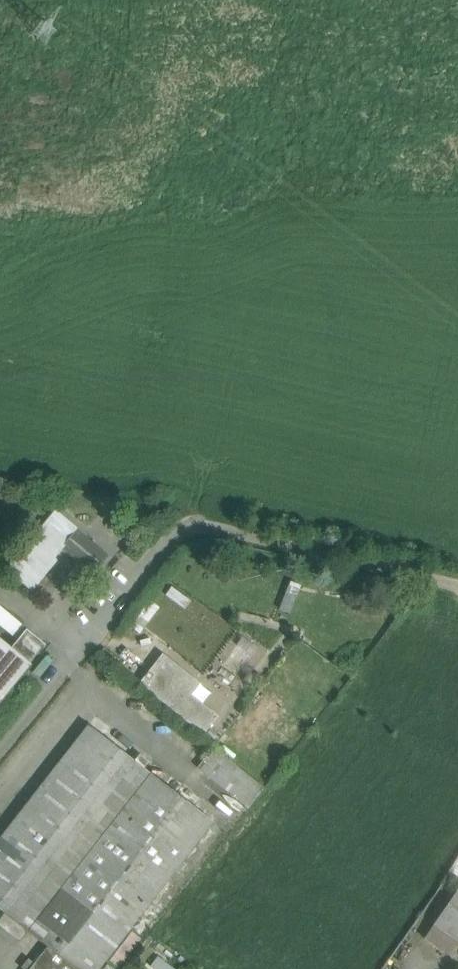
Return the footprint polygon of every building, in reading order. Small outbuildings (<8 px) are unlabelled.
[(27,508),(19,518),(26,523),(34,513),(27,508)] [(108,557),(76,531),(62,548),(93,575),(108,557)] [(45,535),(12,574),(29,587),(61,548),(45,535)] [(290,582),(278,611),(290,615),(301,586),(290,582)] [(162,598),(172,595),(170,585),(159,588),(162,598)] [(204,605),(211,609),(218,600),(211,595),(204,605)] [(140,635),(159,608),(149,601),(129,627),(140,635)] [(192,610),(189,605),(183,608),(185,613),(192,610)] [(236,613),(229,608),(223,618),(229,622),(236,613)] [(11,648),(29,664),(45,645),(26,630),(11,648)] [(0,640),(0,704),(32,666),(29,664),(11,648),(0,640)] [(203,736),(218,717),(192,695),(200,684),(163,654),(139,684),(203,736)] [(0,840),(0,912),(5,916),(128,758),(88,727),(0,840)] [(264,788),(214,747),(197,767),(248,808),(264,788)] [(134,762),(153,777),(160,768),(161,766),(151,758),(148,761),(140,755),(134,762)] [(5,916),(47,949),(73,968),(102,968),(148,911),(214,825),(194,809),(153,777),(134,762),(128,758),(5,916)] [(201,800),(160,768),(153,777),(194,809),(201,800)] [(435,926),(457,942),(457,892),(435,926)] [(102,968),(119,968),(158,919),(148,911),(102,968)] [(435,926),(425,939),(451,956),(457,945),(457,942),(435,926)] [(145,965),(151,968),(164,968),(171,959),(156,948),(145,965)] [(47,949),(32,968),(73,968),(47,949)]
